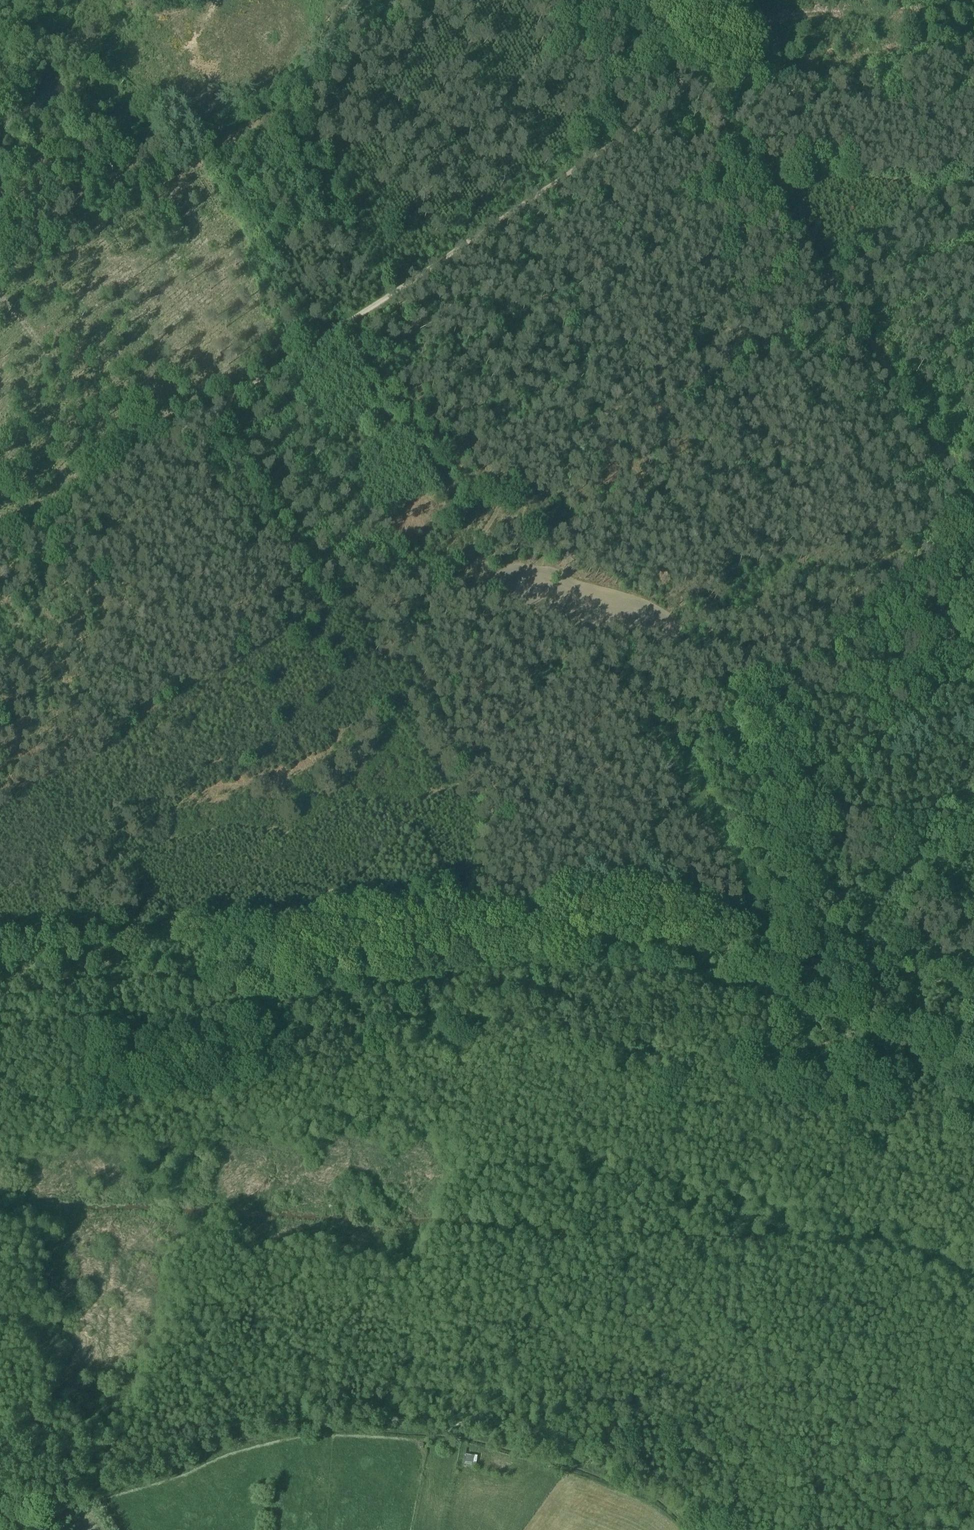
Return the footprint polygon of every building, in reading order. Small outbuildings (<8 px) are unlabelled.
[(467,1453),(465,1464),(472,1465),(474,1454),(467,1453)]
